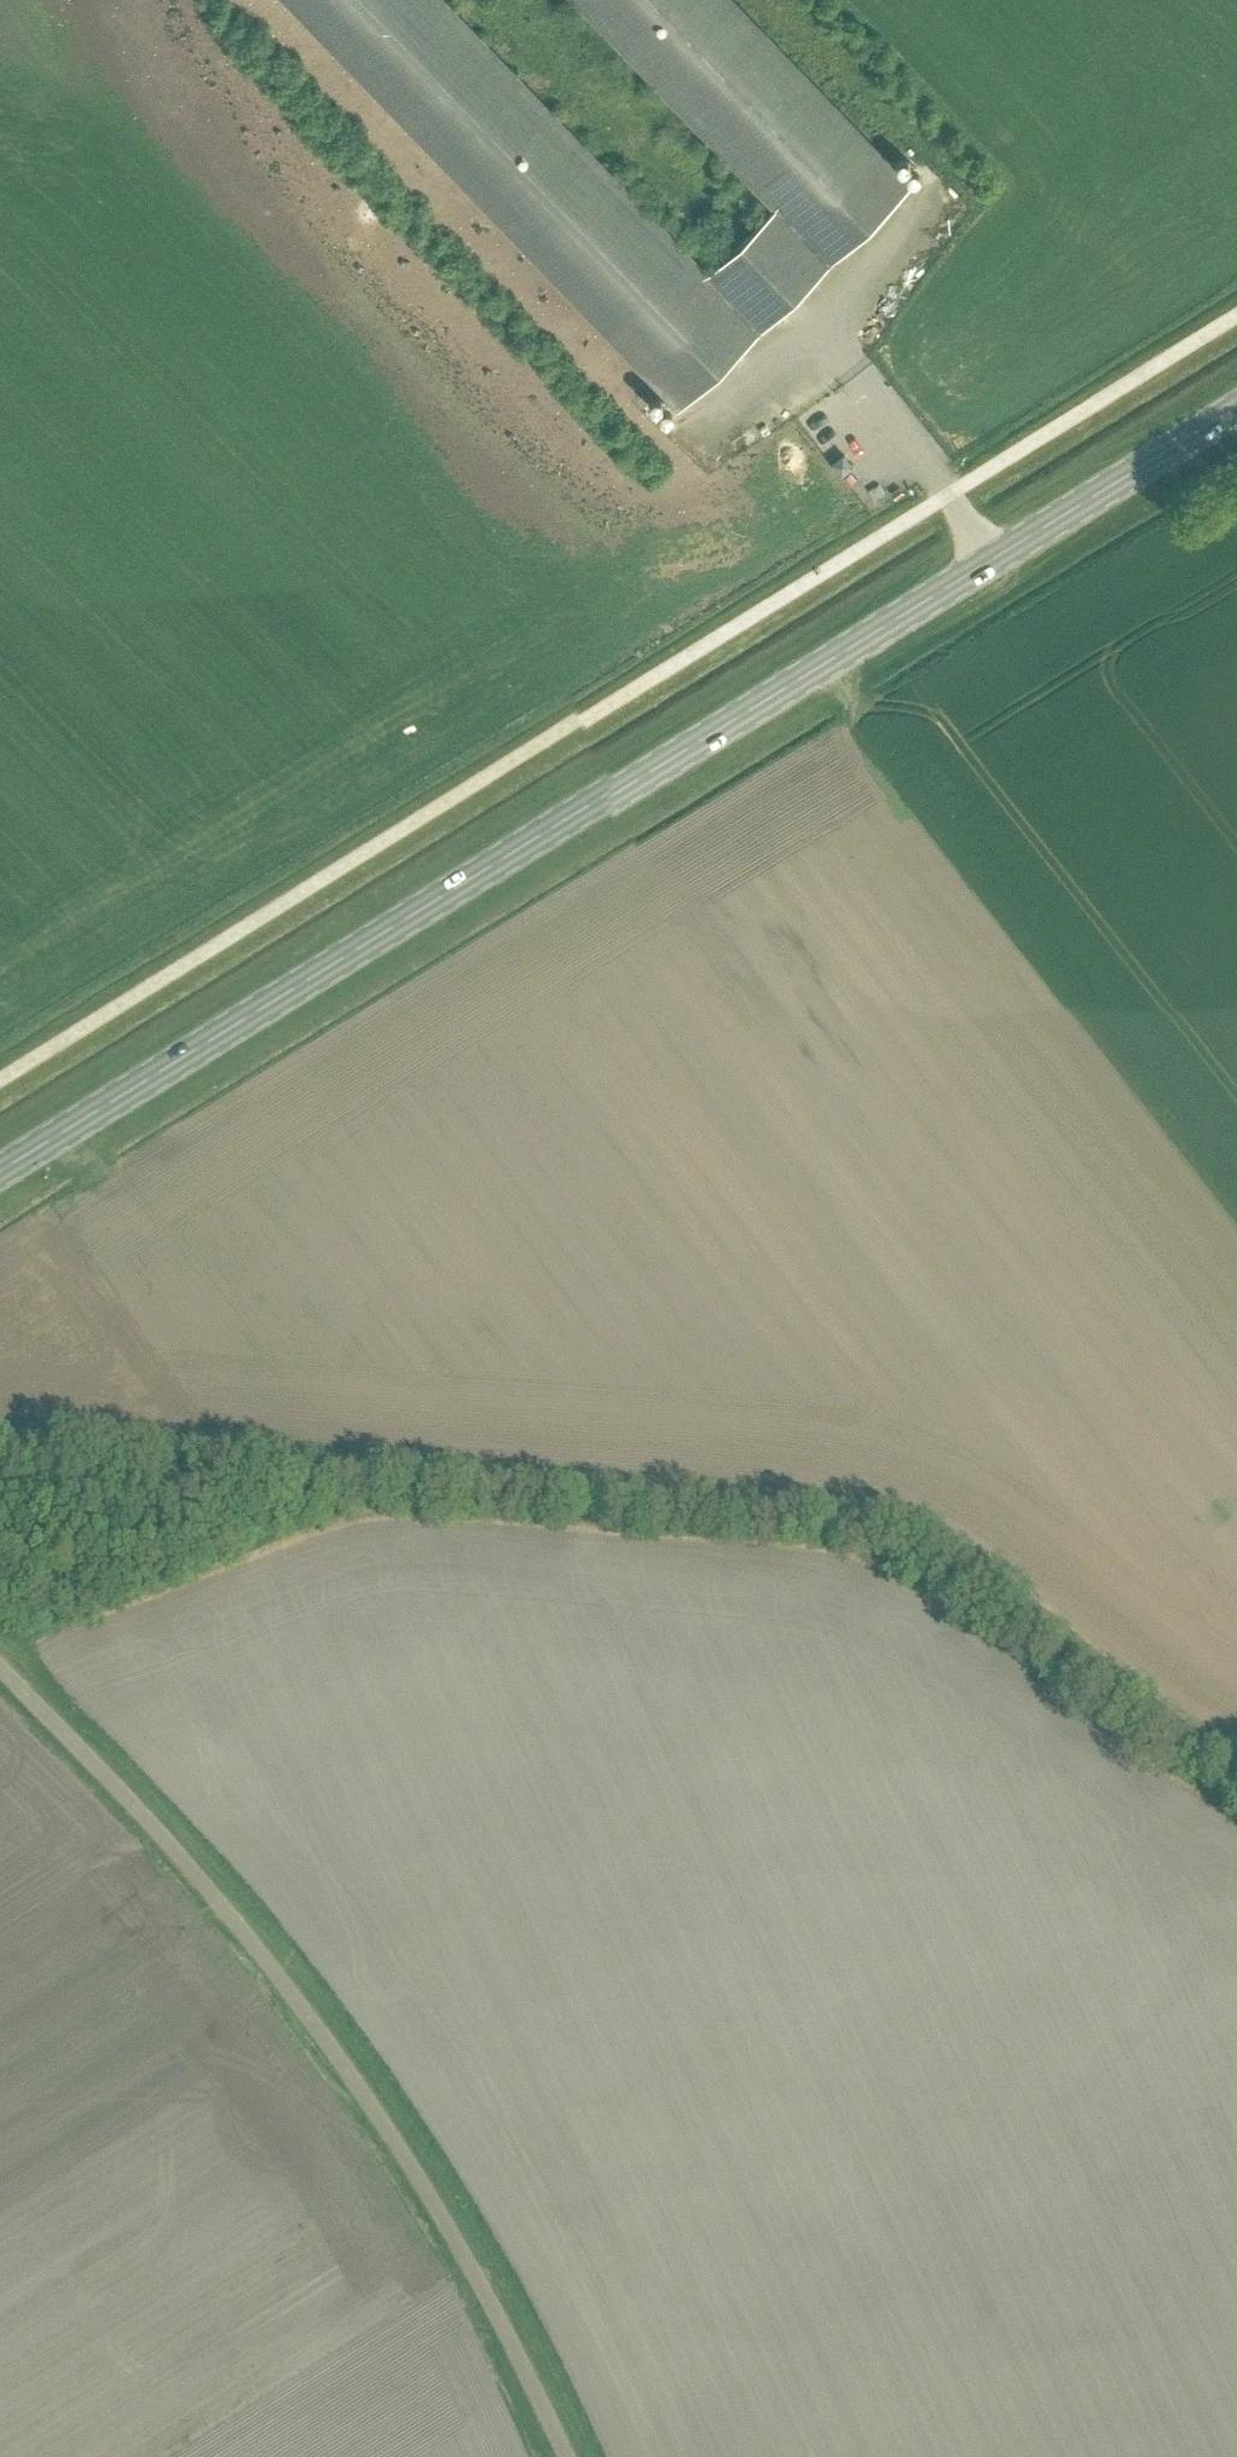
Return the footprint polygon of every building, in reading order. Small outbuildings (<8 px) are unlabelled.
[(444,0),(291,0),(680,405),(910,184),(734,0),(580,0),(770,197),(699,266),(444,0)]
